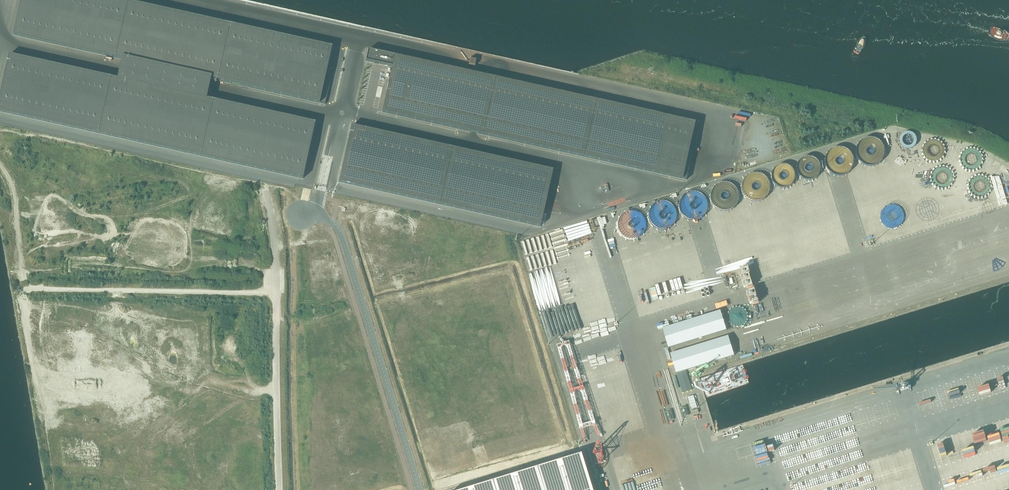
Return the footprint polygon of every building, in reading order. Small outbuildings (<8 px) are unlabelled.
[(13,35),(320,103),(332,46),(122,0),(21,0),(13,35)] [(392,67),(395,55),(368,50),(366,61),(392,67)] [(0,96),(0,111),(303,178),(315,122),(9,54),(0,96)] [(392,67),(382,112),(470,131),(478,132),(478,133),(626,166),(684,179),(684,178),(687,163),(690,151),(690,150),(692,141),(692,140),(696,122),(690,121),(684,120),(670,116),(670,117),(663,115),(649,112),(643,111),(643,110),(629,107),(629,108),(622,106),(608,103),(602,102),(602,101),(590,99),(583,98),(583,97),(569,94),(563,93),(549,90),(542,88),(528,85),(522,84),(508,80),(508,81),(501,79),(489,76),(489,77),(483,75),(469,72),(462,71),(462,70),(448,67),(448,68),(442,66),(428,63),(421,62),(421,61),(407,58),(401,57),(395,55),(392,67)] [(291,104),(292,98),(274,95),(273,101),(291,104)] [(352,125),(339,182),(540,226),(544,211),(544,210),(547,198),(549,189),(549,188),(553,170),(547,169),(540,168),(540,167),(526,164),(520,163),(506,160),(499,158),(485,155),(479,154),(465,150),(465,151),(458,149),(446,146),(446,147),(440,145),(426,142),(419,141),(419,140),(405,137),(405,138),(399,136),(385,133),(378,132),(378,131),(364,128),(358,127),(352,125)] [(720,309),(662,326),(669,347),(727,330),(720,309)] [(727,334),(670,351),(677,373),(734,354),(727,334)] [(697,407),(693,395),(688,397),(691,409),(697,407)] [(622,431),(643,426),(642,424),(635,426),(634,421),(624,424),(624,426),(620,427),(622,431)] [(458,489),(589,489),(578,453),(458,489)]
